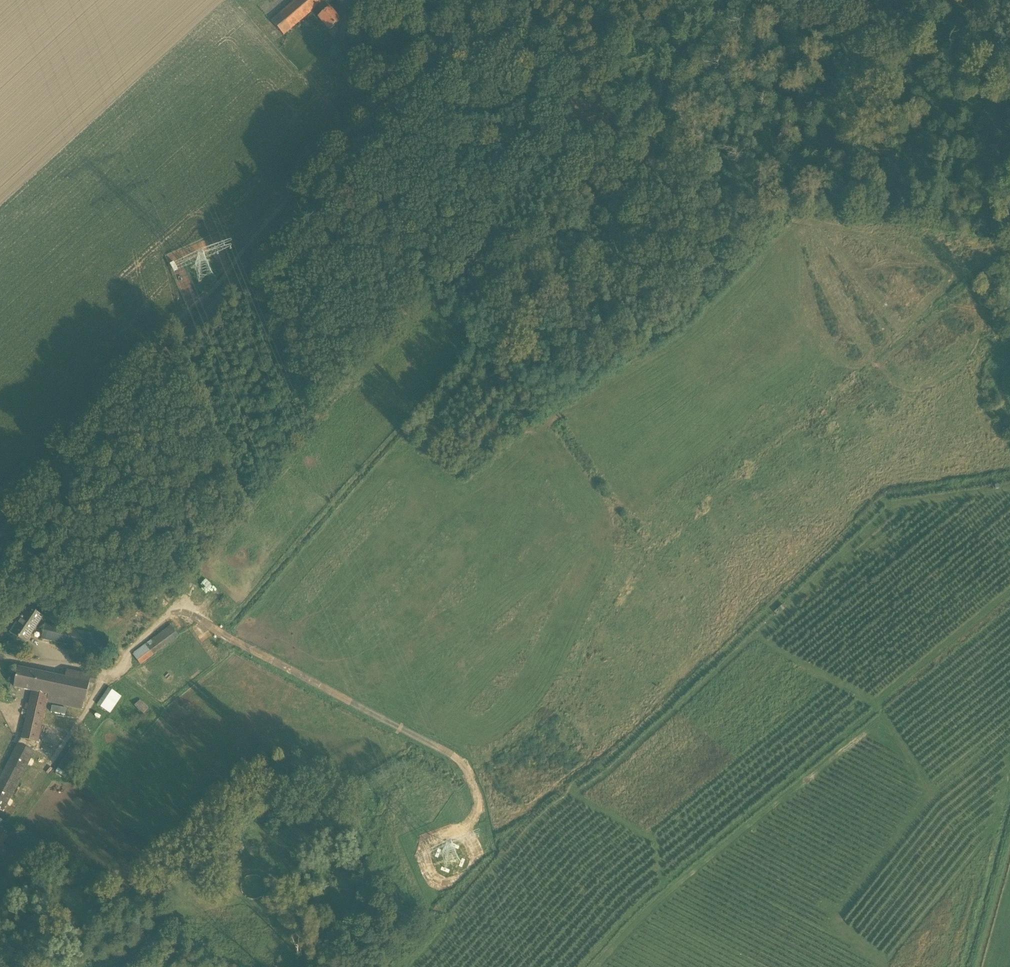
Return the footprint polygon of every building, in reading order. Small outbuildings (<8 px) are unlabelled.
[(325,0),(295,0),(271,20),(277,27),(284,35),(312,11),(318,19),(319,18),(330,30),(341,21),(330,8),(324,1),(325,0)] [(378,219),(399,207),(395,200),(375,212),(378,219)] [(28,643),(44,618),(28,607),(21,618),(23,618),(19,623),(16,621),(10,631),(28,643)] [(109,637),(106,637),(46,623),(42,639),(81,649),(98,652),(103,654),(105,654),(109,637)] [(179,636),(171,625),(133,654),(141,665),(179,636)] [(15,687),(49,695),(47,702),(82,710),(84,702),(85,703),(89,683),(96,685),(98,677),(68,670),(66,678),(19,667),(15,687)] [(120,695),(113,690),(109,687),(97,704),(110,713),(120,698),(118,697),(120,695)] [(140,699),(133,706),(143,714),(149,707),(140,699)] [(29,708),(23,737),(38,740),(45,711),(29,708)] [(58,768),(62,771),(69,776),(88,748),(76,741),(58,768)] [(0,780),(0,808),(5,811),(28,766),(27,766),(35,751),(20,742),(0,780)] [(3,844),(10,836),(1,829),(0,830),(0,857),(4,860),(11,850),(7,846),(7,847),(3,844)]
